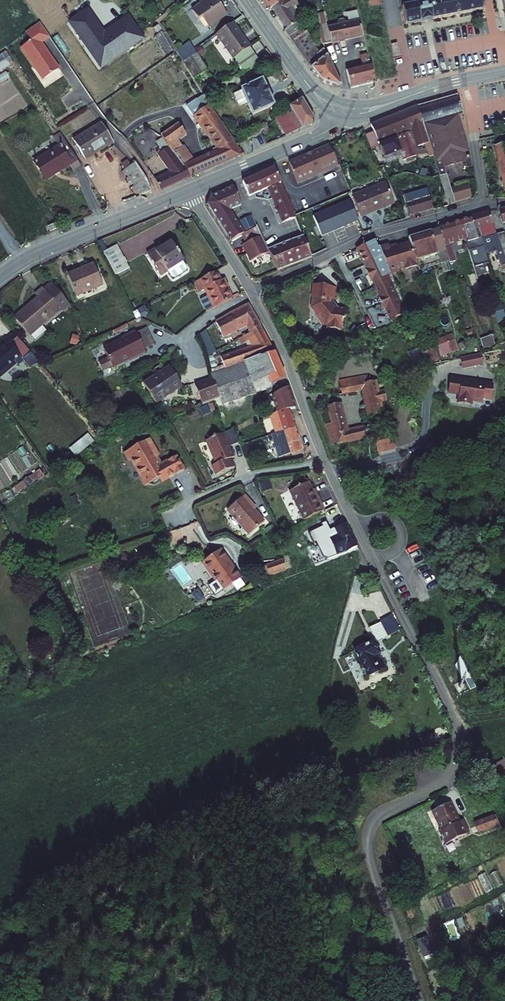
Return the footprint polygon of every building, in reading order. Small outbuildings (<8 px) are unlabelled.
[(214,27),(229,16),(223,8),(226,6),(221,0),(208,0),(205,2),(206,4),(197,11),(203,20),(207,17),(214,27)] [(303,46),(313,40),(314,40),(310,33),(309,34),(300,20),(313,12),(310,7),(307,9),(303,4),(307,3),(305,0),(281,0),(278,2),(293,24),(290,26),(303,46)] [(408,2),(412,19),(428,16),(427,16),(439,13),(439,14),(490,5),(489,0),(417,0),(408,2)] [(223,8),(229,16),(232,15),(226,6),(223,8)] [(88,8),(68,22),(101,69),(145,38),(129,15),(105,32),(88,8)] [(328,42),(370,31),(366,15),(335,23),(334,20),(323,22),(328,42)] [(23,47),(45,79),(61,68),(44,42),(52,37),(42,22),(32,30),(37,38),(23,47)] [(221,36),(238,62),(240,61),(255,51),(237,25),(221,36)] [(327,79),(342,85),(347,82),(333,54),(325,59),(313,40),(303,46),(302,46),(327,79)] [(380,77),(373,44),(365,46),(368,58),(371,57),(372,61),(353,65),(357,83),(380,77)] [(0,58),(0,75),(19,63),(12,51),(0,58)] [(255,51),(240,61),(248,73),(262,63),(255,51)] [(186,63),(196,81),(209,73),(199,55),(186,63)] [(249,103),(256,118),(279,107),(265,81),(239,95),(244,106),(249,103)] [(460,93),(420,107),(431,141),(436,158),(471,146),(461,110),(466,109),(460,93)] [(164,137),(194,178),(194,180),(249,156),(216,111),(208,96),(191,108),(224,152),(196,164),(180,141),(186,137),(179,127),(164,137)] [(276,122),(286,137),(314,125),(315,120),(303,101),(276,122)] [(374,126),(387,159),(404,152),(406,159),(424,154),(421,144),(431,141),(420,107),(374,126)] [(156,125),(164,137),(179,127),(171,115),(156,125)] [(77,143),(89,161),(99,155),(98,153),(114,143),(104,127),(77,143)] [(37,162),(49,181),(74,166),(75,168),(82,164),(71,146),(64,133),(56,138),(62,147),(37,162)] [(367,138),(372,150),(381,147),(375,134),(367,138)] [(159,177),(165,192),(194,178),(164,137),(159,141),(165,150),(163,151),(161,148),(159,150),(173,170),(159,177)] [(339,163),(331,144),(291,162),(300,181),(339,163)] [(467,172),(475,170),(471,146),(436,158),(451,208),(475,200),(471,186),(455,191),(449,169),(465,164),(467,172)] [(504,192),(504,147),(500,148),(496,149),(504,192)] [(123,167),(140,193),(151,189),(148,177),(136,158),(123,167)] [(287,224),(300,218),(277,168),(245,183),(252,197),(271,188),(287,224)] [(354,198),(363,219),(383,210),(382,207),(395,202),(388,184),(354,198)] [(210,204),(232,242),(243,236),(246,234),(232,211),(243,205),(235,187),(212,197),(210,204)] [(409,206),(413,217),(435,210),(431,198),(409,206)] [(312,215),(321,237),(359,221),(350,200),(312,215)] [(474,216),(478,229),(481,228),(483,233),(491,230),(503,266),(504,265),(504,252),(499,234),(492,211),(474,216)] [(49,215),(44,218),(47,224),(53,221),(49,215)] [(474,216),(453,222),(457,234),(468,231),(470,238),(468,238),(472,250),(487,246),(483,233),(481,228),(478,229),(474,216)] [(441,225),(441,227),(447,244),(445,244),(447,248),(448,253),(450,253),(452,260),(458,259),(453,242),(468,238),(470,238),(468,231),(457,234),(453,222),(441,225)] [(271,251),(259,226),(246,234),(243,236),(247,245),(245,246),(254,261),(272,252),(271,251)] [(414,236),(412,237),(414,241),(418,252),(438,246),(439,251),(447,248),(445,244),(447,244),(441,227),(420,234),(418,232),(415,233),(414,236)] [(308,237),(271,251),(272,252),(280,270),(317,256),(308,237)] [(360,247),(368,263),(385,256),(382,247),(381,248),(377,239),(360,247)] [(384,247),(394,275),(405,271),(404,268),(422,262),(418,252),(414,241),(394,248),(392,244),(384,247)] [(110,249),(122,273),(135,266),(123,242),(110,249)] [(156,255),(167,274),(190,262),(179,243),(170,248),(156,255)] [(155,252),(156,255),(170,248),(168,244),(155,252)] [(344,254),(346,259),(354,255),(352,250),(344,254)] [(368,263),(378,285),(394,279),(385,256),(368,263)] [(167,274),(167,276),(190,263),(190,262),(167,274)] [(77,277),(84,297),(110,287),(102,267),(77,277)] [(203,299),(210,312),(212,311),(236,298),(225,279),(223,280),(218,272),(196,284),(200,292),(207,288),(210,295),(203,299)] [(378,285),(385,301),(403,294),(396,278),(394,279),(378,285)] [(63,290),(55,280),(47,287),(55,297),(63,290)] [(337,298),(338,288),(318,285),(316,298),(315,298),(313,308),(319,316),(318,317),(325,326),(326,325),(329,326),(333,326),(332,329),(345,330),(345,328),(346,328),(347,322),(348,322),(349,318),(351,318),(352,309),(342,308),(341,308),(340,309),(339,309),(338,311),(333,303),(333,301),(334,301),(335,300),(336,299),(337,298)] [(18,316),(32,333),(64,307),(65,309),(73,303),(63,290),(55,297),(47,287),(46,286),(38,292),(42,296),(18,316)] [(385,301),(393,318),(410,311),(403,294),(385,301)] [(494,304),(500,322),(504,320),(504,305),(504,301),(494,304)] [(247,327),(251,337),(256,334),(254,331),(265,326),(253,304),(221,322),(228,337),(247,327)] [(226,358),(231,369),(278,350),(265,326),(254,331),(256,334),(251,337),(247,339),(249,343),(254,341),(256,346),(226,358)] [(141,335),(145,342),(152,339),(156,337),(152,330),(141,335)] [(455,331),(448,334),(454,351),(461,348),(455,331)] [(103,364),(107,373),(132,361),(134,363),(152,354),(150,352),(156,349),(152,339),(145,342),(141,335),(140,333),(126,340),(127,344),(109,353),(113,360),(103,364)] [(448,334),(437,338),(444,355),(454,351),(448,334)] [(496,334),(484,338),(488,349),(500,345),(496,334)] [(5,379),(21,365),(24,368),(30,363),(36,371),(44,364),(22,337),(14,343),(13,342),(2,351),(3,353),(0,356),(0,373),(5,379)] [(226,398),(229,404),(276,385),(274,382),(289,375),(278,350),(231,369),(216,375),(218,379),(225,395),(226,398)] [(479,353),(459,358),(462,369),(482,364),(479,353)] [(150,384),(162,403),(189,386),(177,367),(150,384)] [(344,384),(347,393),(370,388),(376,414),(388,411),(380,377),(368,380),(368,379),(344,384)] [(457,400),(488,405),(491,383),(449,377),(447,394),(457,395),(457,400)] [(218,379),(200,386),(207,402),(225,395),(218,379)] [(277,397),(282,411),(295,408),(300,407),(293,387),(279,393),(277,397)] [(225,395),(207,402),(208,405),(226,398),(225,395)] [(331,422),(336,443),(360,438),(371,435),(368,423),(352,427),(347,405),(349,405),(348,403),(345,403),(345,402),(332,405),(335,421),(331,422)] [(261,411),(264,413),(269,407),(266,404),(261,411)] [(276,412),(284,433),(302,426),(295,408),(282,411),(276,412)] [(292,454),(310,447),(302,426),(284,433),(292,454)] [(234,461),(237,460),(232,450),(243,445),(237,431),(210,444),(221,467),(217,469),(221,478),(238,470),(234,461)] [(278,436),(287,456),(292,454),(284,433),(278,436)] [(375,442),(379,454),(395,448),(390,436),(375,442)] [(68,449),(75,456),(88,445),(81,437),(68,449)] [(161,456),(163,455),(153,438),(140,445),(150,465),(163,460),(161,456)] [(161,483),(150,465),(140,445),(129,451),(134,459),(135,458),(141,469),(145,466),(150,474),(145,477),(150,485),(152,484),(158,485),(161,483)] [(179,475),(188,470),(180,456),(171,461),(178,474),(179,475)] [(161,483),(173,477),(165,464),(163,460),(150,465),(161,483)] [(173,477),(178,474),(171,461),(165,464),(173,477)] [(145,477),(150,474),(145,466),(141,469),(145,477)] [(294,491),(308,522),(328,513),(320,494),(317,496),(312,483),(294,491)] [(233,510),(252,534),(268,521),(255,505),(259,502),(253,494),(233,510)] [(357,547),(347,524),(328,532),(309,539),(313,548),(316,547),(322,563),(337,557),(336,556),(357,547)] [(224,547),(204,561),(220,583),(217,585),(224,595),(246,580),(224,547)] [(265,568),(269,578),(292,569),(288,559),(265,568)] [(388,626),(374,632),(378,642),(392,635),(388,626)] [(376,644),(357,652),(362,661),(357,664),(361,673),(366,671),(370,679),(388,671),(384,663),(379,665),(375,655),(380,653),(376,644)] [(380,653),(375,655),(379,665),(384,663),(380,653)] [(433,734),(419,740),(424,749),(437,743),(433,734)] [(455,800),(439,807),(447,826),(444,827),(450,840),(475,829),(469,816),(463,819),(455,800)] [(497,815),(479,823),(483,833),(501,825),(497,815)]
